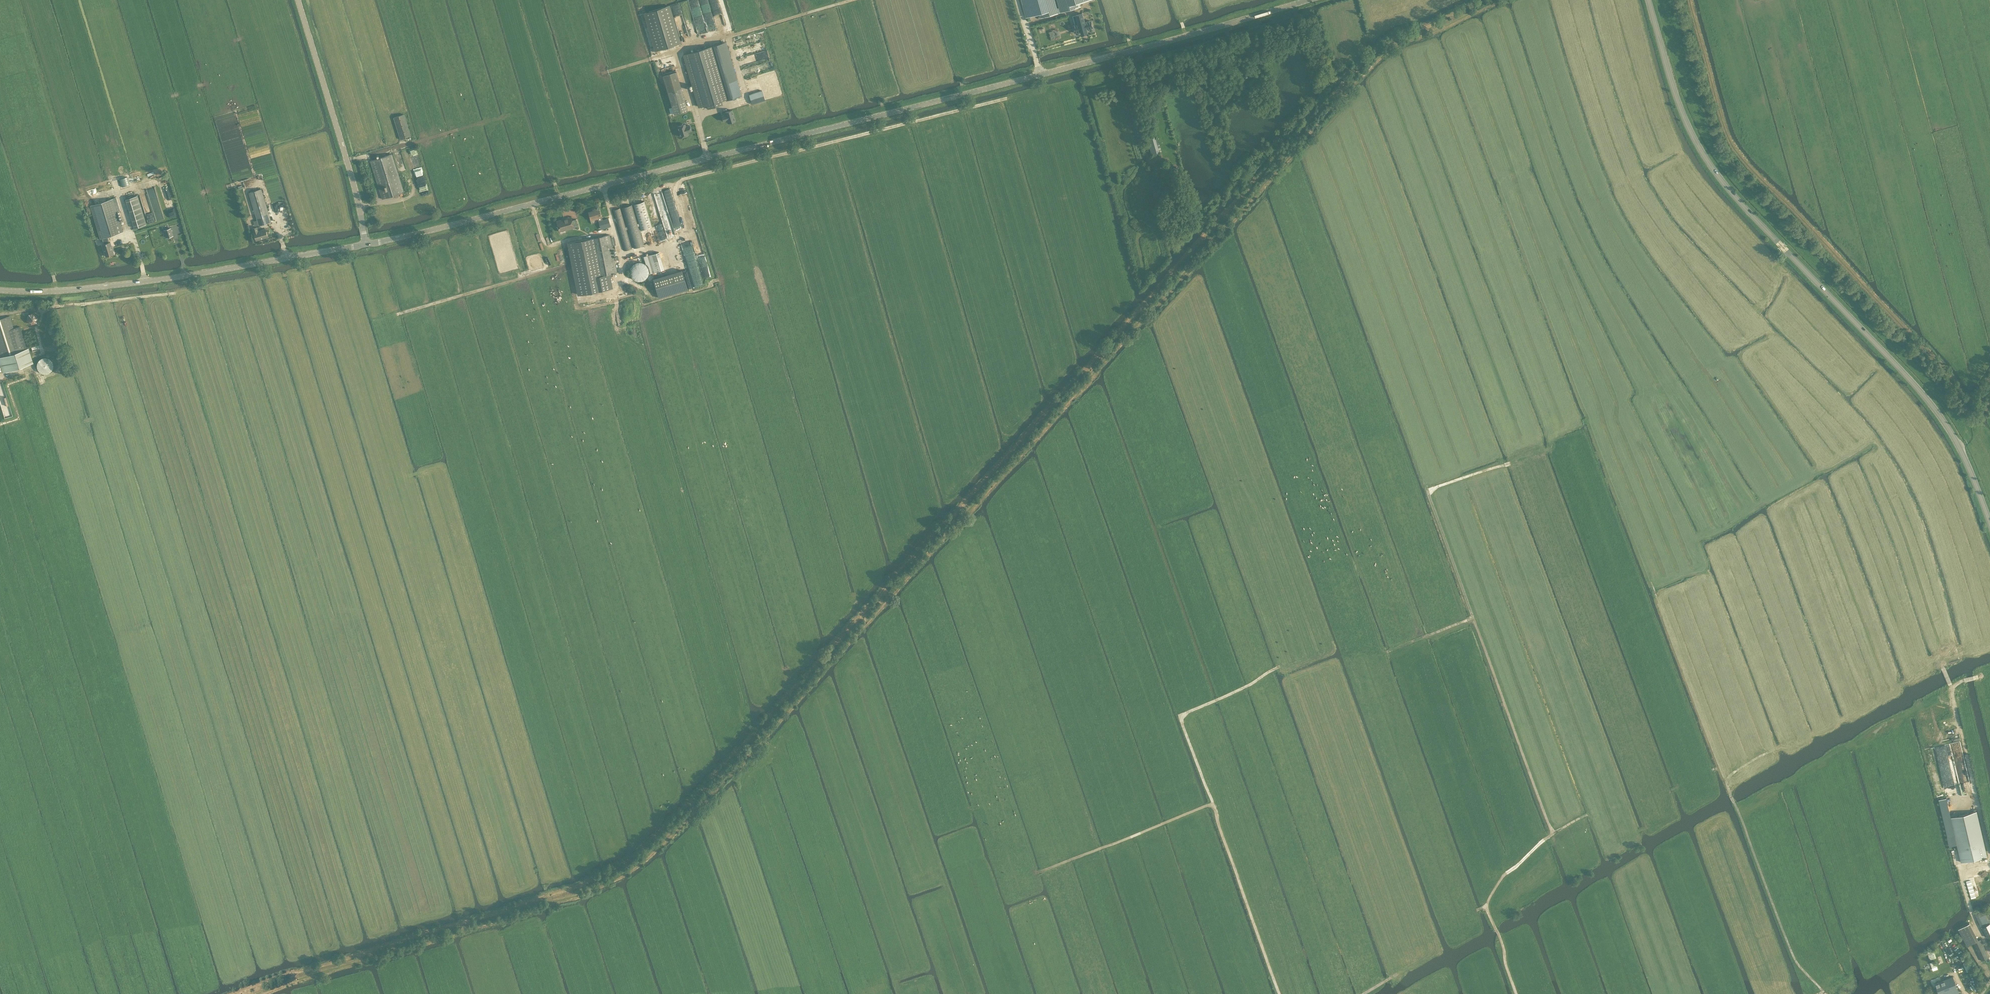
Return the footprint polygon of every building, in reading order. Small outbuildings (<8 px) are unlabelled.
[(1026,17),(1039,14),(1041,18),(1081,6),(1080,2),(1088,0),(1021,0),(1026,17)] [(669,5),(644,13),(655,50),(680,43),(669,5)] [(1081,31),(1081,33),(1081,34),(1088,32),(1087,31),(1087,29),(1093,28),(1091,21),(1085,22),(1082,13),(1076,15),(1079,24),(1073,25),(1075,33),(1081,31)] [(713,45),(684,54),(699,106),(706,104),(707,108),(722,104),(721,100),(728,98),(729,98),(741,95),(726,42),(713,45)] [(663,75),(674,114),(687,110),(676,71),(663,75)] [(762,91),(749,95),(752,104),(765,100),(763,95),(762,91)] [(401,139),(411,136),(404,114),(394,117),(401,139)] [(737,124),(734,114),(728,116),(728,119),(725,119),(726,125),(730,124),(730,126),(737,124)] [(685,128),(678,130),(681,140),(688,139),(687,136),(691,135),(690,129),(686,130),(685,128)] [(1147,138),(1151,155),(1157,153),(1152,137),(1147,138)] [(382,199),(404,192),(392,153),(370,160),(382,199)] [(249,192),(254,211),(259,225),(271,221),(261,189),(249,192)] [(126,199),(130,211),(135,228),(146,224),(138,195),(126,199)] [(113,198),(90,205),(100,238),(102,238),(108,236),(123,231),(113,198)] [(644,201),(633,204),(641,231),(652,226),(644,201)] [(632,204),(621,207),(621,208),(633,248),(644,245),(638,226),(639,225),(639,223),(638,223),(632,204)] [(593,210),(591,211),(588,212),(590,220),(601,217),(599,208),(593,209),(593,210)] [(620,208),(613,210),(625,250),(632,248),(626,229),(627,229),(627,226),(626,227),(620,208)] [(574,227),(578,226),(576,219),(572,220),(571,219),(565,220),(564,218),(557,221),(560,231),(574,227)] [(258,230),(257,226),(252,228),(256,240),(268,237),(265,228),(258,230)] [(170,227),(163,230),(165,237),(172,235),(170,227)] [(609,234),(588,238),(567,243),(577,295),(613,288),(610,273),(617,272),(609,234)] [(104,243),(102,244),(106,256),(114,253),(112,248),(110,241),(109,242),(108,236),(102,238),(104,243)] [(664,269),(659,252),(649,255),(654,272),(664,269)] [(682,270),(653,278),(659,298),(687,289),(682,270)] [(34,312),(27,314),(26,320),(30,324),(36,323),(38,317),(34,312)] [(2,372),(31,363),(20,326),(13,328),(9,316),(0,319),(0,366),(2,372)] [(38,371),(40,372),(43,373),(47,373),(49,372),(52,370),(53,367),(53,364),(52,361),(50,359),(48,358),(45,357),(42,357),(40,358),(38,360),(37,363),(36,366),(37,368),(38,371)] [(1977,811),(1950,817),(1961,862),(1987,856),(1977,811)] [(1972,894),(1971,895),(1975,900),(1984,894),(1980,888),(1975,892),(1972,894)] [(1975,914),(1980,924),(1982,927),(1983,927),(1987,937),(1989,936),(1989,909),(1989,907),(1975,914)] [(1971,923),(1959,929),(1967,946),(1973,943),(1976,941),(1979,940),(1971,923)] [(1976,941),(1973,943),(1982,960),(1989,957),(1981,939),(1979,940),(1976,941)] [(1936,958),(1934,950),(1927,952),(1930,960),(1933,959),(1936,958)] [(1926,973),(1937,969),(1935,962),(1923,965),(1926,973)] [(1953,976),(1935,982),(1940,993),(1959,993),(1953,976)]
